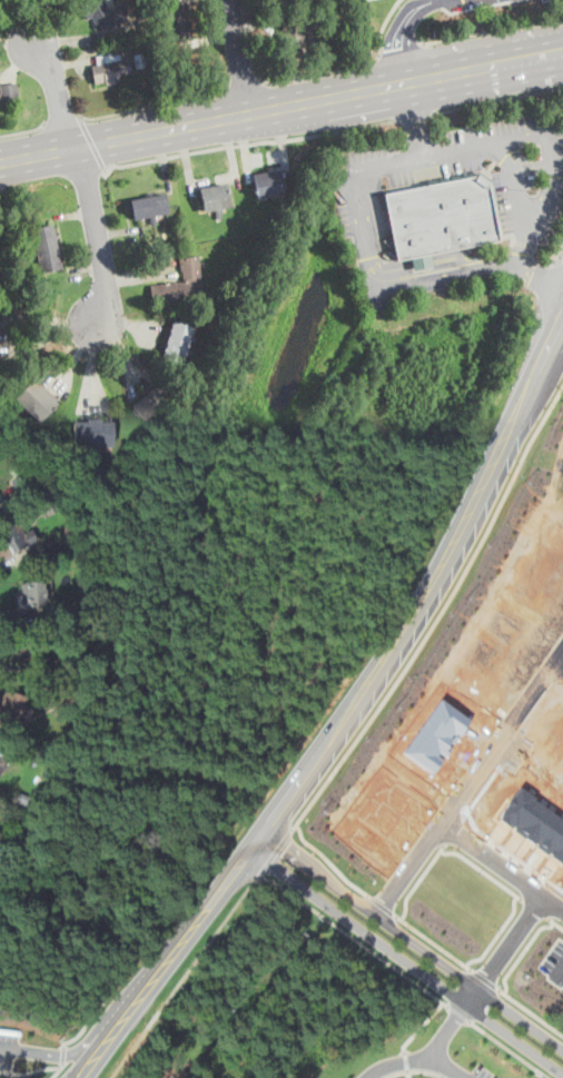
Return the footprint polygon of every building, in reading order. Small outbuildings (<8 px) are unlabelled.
[(109,0),(80,0),(90,23),(99,20),(102,29),(130,17),(123,0),(115,0),(110,2),(109,0)] [(167,4),(170,38),(189,36),(186,2),(167,4)] [(93,82),(132,79),(130,51),(91,55),(93,82)] [(17,79),(0,82),(0,103),(19,101),(17,79)] [(253,171),(257,196),(287,191),(283,166),(253,171)] [(473,174),(381,192),(395,260),(498,240),(487,182),(473,174)] [(233,204),(226,179),(199,187),(205,210),(233,204)] [(169,211),(165,190),(130,198),(135,219),(169,211)] [(62,266),(52,221),(30,227),(41,271),(62,266)] [(200,254),(180,255),(181,279),(151,281),(151,301),(203,298),(200,254)] [(185,362),(197,325),(175,317),(162,354),(185,362)] [(60,398),(32,376),(13,399),(41,422),(60,398)] [(130,404),(144,422),(174,398),(160,380),(130,404)] [(75,417),(75,446),(115,446),(115,417),(75,417)] [(12,553),(38,540),(31,528),(24,533),(17,520),(0,529),(0,531),(12,553)] [(21,581),(21,605),(52,605),(52,581),(21,581)] [(51,634),(51,617),(30,617),(30,634),(51,634)] [(29,695),(6,688),(0,707),(0,715),(20,721),(29,695)]
